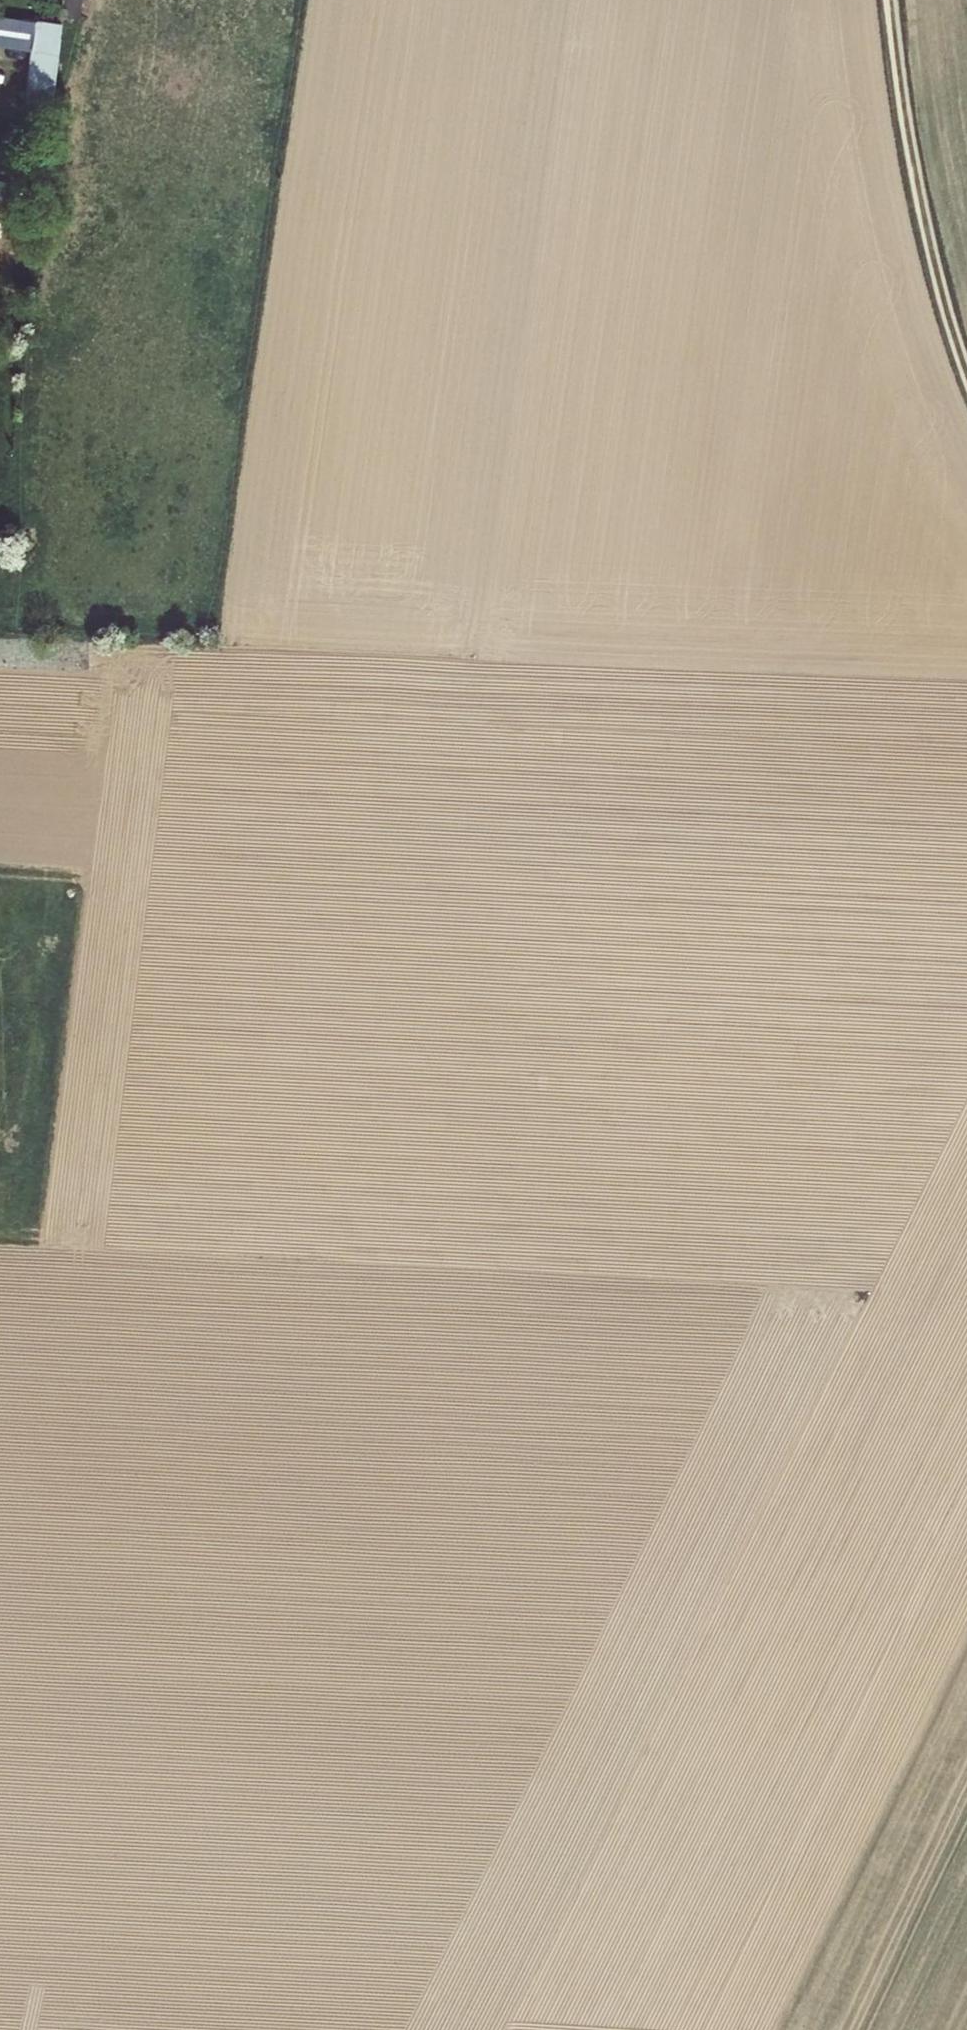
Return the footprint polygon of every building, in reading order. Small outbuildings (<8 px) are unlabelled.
[(0,11),(0,45),(10,46),(24,48),(32,49),(58,53),(62,19),(0,11)] [(30,67),(56,69),(58,53),(32,49),(30,67)] [(56,69),(30,67),(28,84),(54,86),(56,69)] [(52,104),(54,86),(28,84),(26,100),(52,104)]
